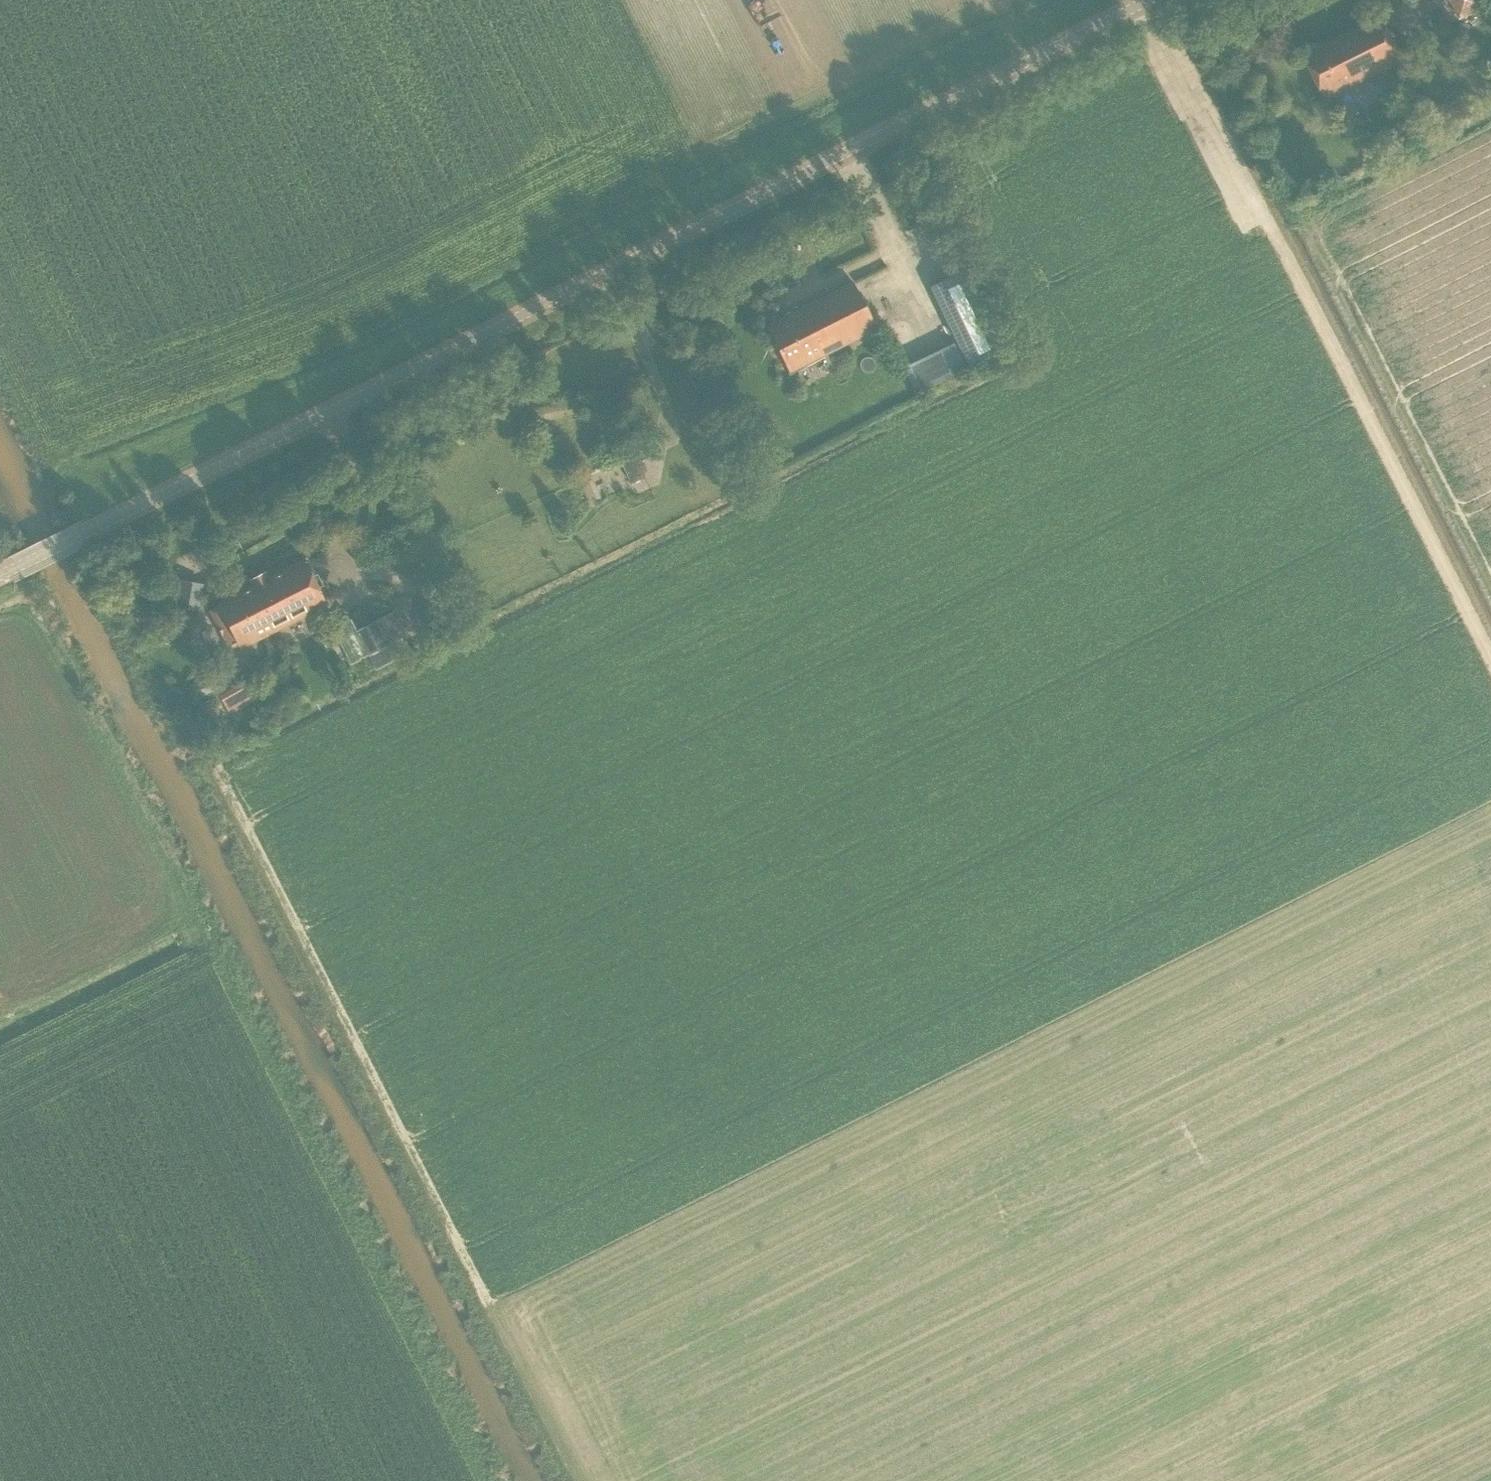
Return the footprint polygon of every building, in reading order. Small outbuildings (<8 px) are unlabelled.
[(1459,20),(1486,6),(1483,0),(1449,0),(1459,20)] [(1382,17),(1306,55),(1326,95),(1403,58),(1382,17)] [(929,287),(969,367),(1008,350),(968,269),(929,287)] [(769,326),(791,373),(877,330),(855,284),(769,326)] [(968,370),(955,344),(904,368),(917,394),(968,370)] [(626,502),(653,493),(642,459),(574,482),(580,500),(621,486),(626,502)] [(259,619),(267,637),(327,607),(304,560),(239,593),(246,608),(243,610),(249,623),(259,619)] [(176,577),(175,605),(188,605),(189,577),(176,577)] [(246,608),(239,593),(219,603),(221,606),(212,611),(230,650),(240,646),(241,649),(267,637),(259,619),(249,623),(243,610),(246,608)] [(411,652),(405,638),(393,614),(357,632),(351,621),(332,630),(350,666),(373,654),(380,668),(411,652)] [(227,691),(224,686),(217,672),(195,684),(202,697),(206,695),(210,701),(220,695),(228,710),(257,695),(248,679),(227,691)]
